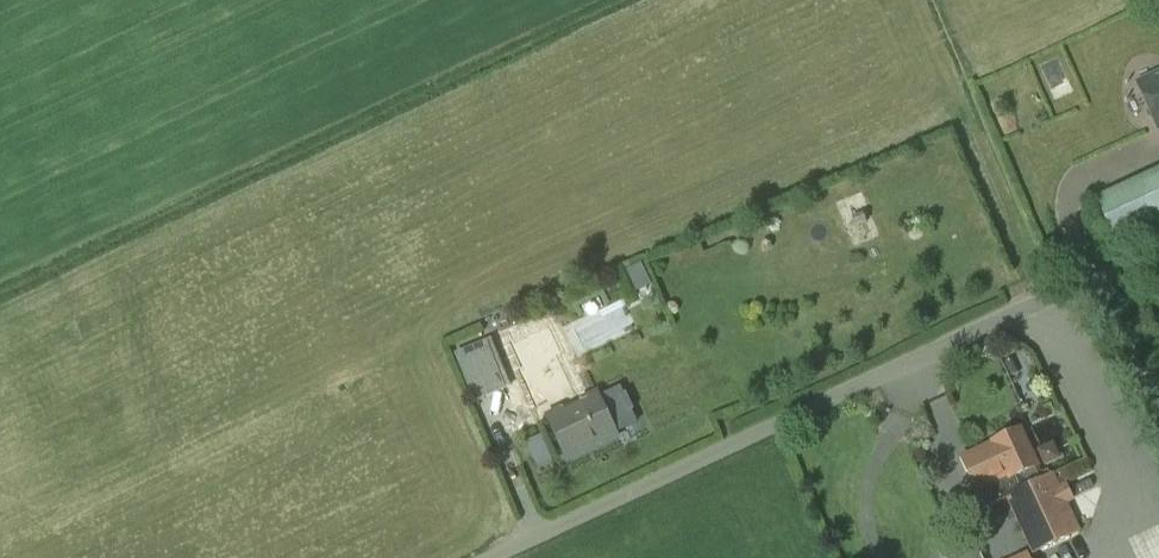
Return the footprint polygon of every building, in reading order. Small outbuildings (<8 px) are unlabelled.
[(1139,84),(1158,128),(1158,75),(1139,84)] [(1115,241),(1158,221),(1158,169),(1096,199),(1115,241)] [(641,266),(627,273),(637,293),(651,287),(641,266)] [(559,319),(539,328),(548,349),(568,341),(559,319)] [(522,328),(518,329),(489,341),(509,387),(541,374),(522,328)] [(565,384),(558,371),(531,383),(538,398),(554,390),(563,408),(547,415),(569,460),(618,436),(616,432),(637,423),(631,411),(634,409),(627,393),(624,394),(621,388),(600,398),(598,393),(581,401),(572,381),(565,384)] [(518,446),(543,435),(536,420),(511,431),(518,446)] [(1066,504),(1060,490),(1053,475),(1040,482),(1034,470),(1037,468),(1039,468),(1022,430),(960,458),(977,496),(1011,480),(1014,479),(1020,492),(1008,498),(1035,556),(1080,535),(1066,504)] [(526,442),(537,467),(553,459),(542,435),(526,442)] [(970,534),(939,549),(944,557),(982,557),(970,534)]
